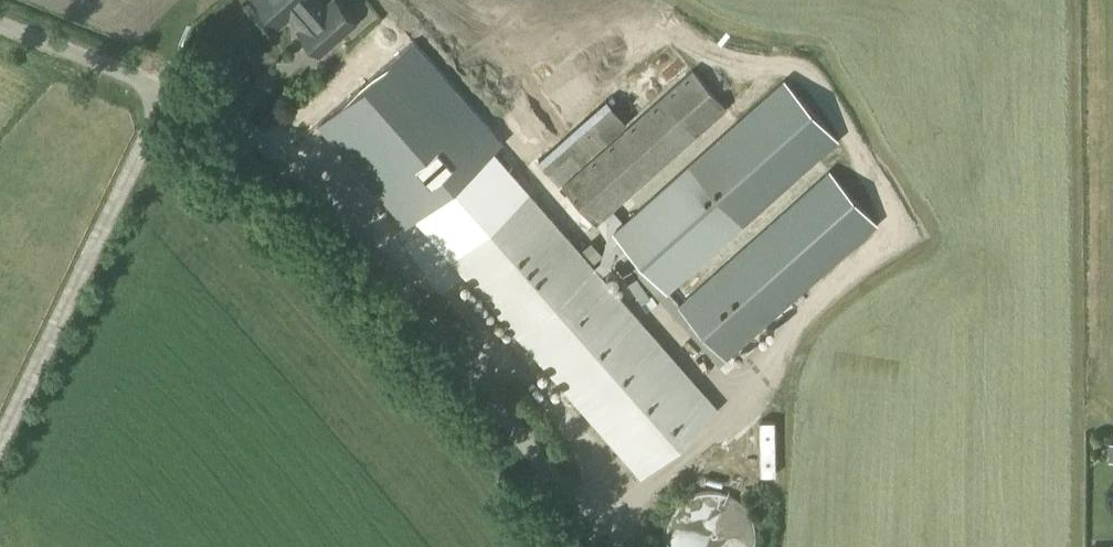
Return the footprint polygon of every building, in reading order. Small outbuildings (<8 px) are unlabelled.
[(280,24),(293,13),(304,25),(299,30),(320,54),(363,16),(349,0),(333,0),(326,6),(321,0),(258,0),(280,24)] [(430,111),(447,129),(515,69),(498,50),(430,111)] [(596,226),(728,109),(692,69),(561,187),(596,226)] [(666,294),(744,226),(838,140),(783,79),(689,164),(611,232),(666,294)] [(315,137),(386,210),(431,165),(389,123),(384,128),(355,99),(315,137)] [(628,123),(606,99),(537,159),(558,184),(628,123)] [(408,115),(416,125),(432,113),(424,103),(408,115)] [(413,216),(450,258),(647,475),(723,406),(526,189),(488,147),(413,216)] [(726,360),(877,224),(828,170),(677,306),(726,360)] [(754,540),(753,529),(751,522),(747,515),(741,507),(734,502),(725,497),(715,494),(706,494),(696,495),(689,498),(680,503),(674,508),(669,515),(665,524),(663,533),(662,541),(663,546),(754,546),(754,541),(754,540)]
